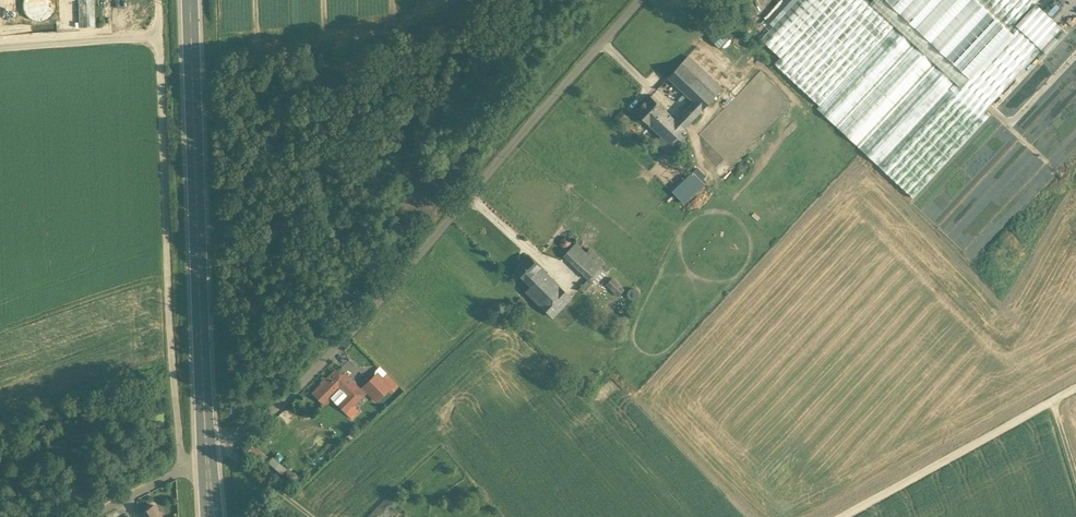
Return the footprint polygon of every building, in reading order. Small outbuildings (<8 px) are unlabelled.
[(57,29),(68,29),(68,21),(72,21),(72,0),(57,0),(57,29)] [(93,26),(93,0),(77,0),(77,26),(93,26)] [(762,25),(769,31),(770,32),(799,0),(785,0),(762,25)] [(770,32),(788,49),(833,0),(799,0),(770,32)] [(774,64),(820,106),(894,26),(870,3),(866,0),(833,0),(788,49),(780,57),(774,64)] [(884,0),(872,0),(870,3),(894,26),(955,82),(961,88),(969,79),(926,39),(885,0),(884,0)] [(878,165),(913,198),(991,114),(985,109),(1036,55),(1041,60),(1067,33),(1035,4),(1039,0),(977,0),(1012,33),(997,49),(969,79),(961,88),(955,82),(878,165)] [(912,0),(885,0),(926,39),(939,25),(912,0)] [(938,0),(912,0),(939,25),(951,12),(938,0)] [(951,12),(954,9),(997,49),(1012,33),(977,0),(938,0),(951,12)] [(997,49),(954,9),(951,12),(939,25),(926,39),(969,79),(997,49)] [(820,106),(817,109),(878,165),(955,82),(894,26),(820,106)] [(770,32),(769,31),(761,39),(780,57),(788,49),(770,32)] [(721,89),(687,57),(678,66),(712,98),(721,89)] [(692,101),(675,119),(684,128),(712,98),(678,66),(667,78),(692,101)] [(664,109),(650,95),(635,111),(649,125),(664,109)] [(675,119),(664,109),(649,125),(661,136),(655,141),(669,154),(674,149),(674,148),(669,144),(679,133),(684,128),(675,119)] [(621,111),(613,119),(619,125),(626,117),(621,111)] [(679,133),(669,144),(674,148),(684,137),(679,133)] [(705,177),(679,199),(687,209),(713,187),(705,177)] [(654,241),(647,250),(658,257),(664,248),(654,241)] [(574,242),(563,254),(569,260),(581,248),(574,242)] [(599,265),(581,248),(569,260),(588,277),(599,265)] [(529,257),(517,269),(535,286),(546,274),(529,257)] [(599,265),(588,277),(594,283),(605,271),(599,265)] [(546,274),(535,286),(546,297),(558,285),(546,274)] [(624,288),(612,278),(605,286),(616,297),(624,288)] [(546,297),(540,303),(552,316),(571,297),(558,285),(546,297)] [(531,319),(522,327),(531,337),(540,328),(531,319)] [(364,394),(345,374),(341,375),(336,370),(314,392),(325,403),(331,397),(337,404),(339,402),(347,411),(364,394)] [(378,374),(364,387),(376,400),(390,386),(378,374)] [(268,466),(264,471),(272,477),(276,472),(268,466)] [(368,516),(388,516),(399,506),(388,496),(368,516)] [(140,514),(142,516),(162,516),(154,505),(140,514)]
